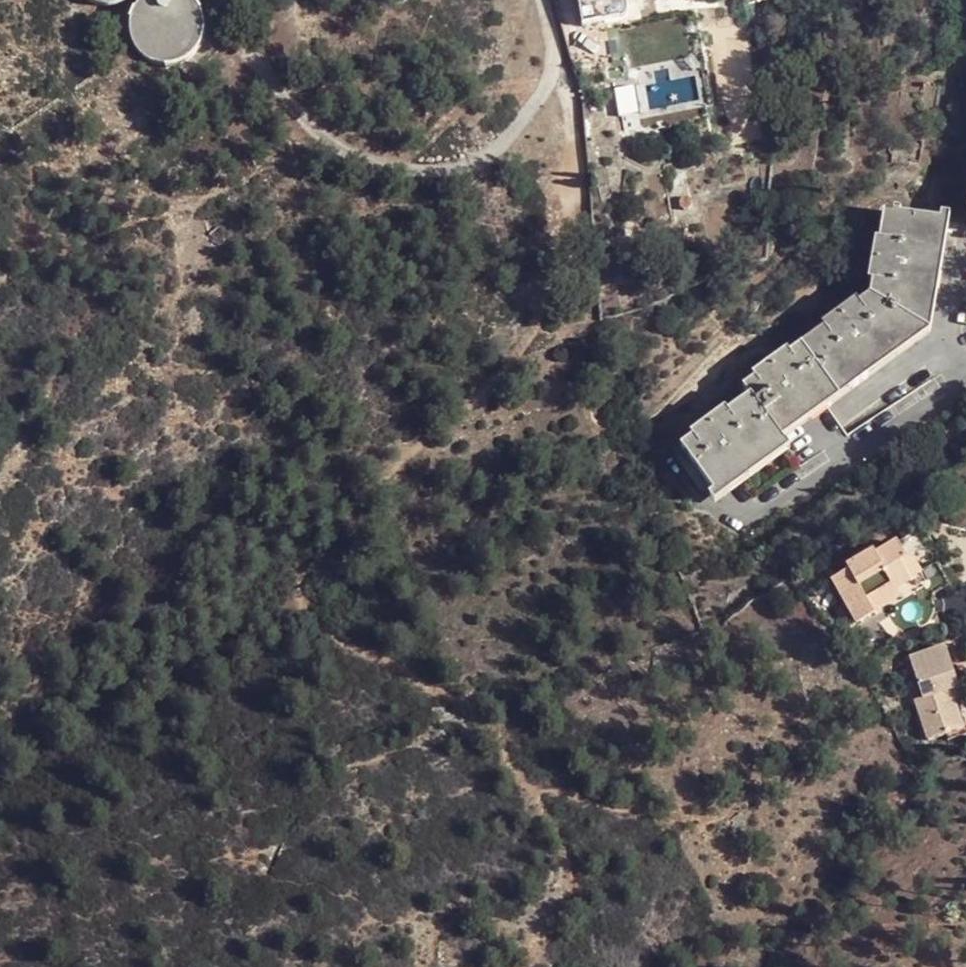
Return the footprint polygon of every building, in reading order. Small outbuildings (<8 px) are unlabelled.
[(158,61),(166,63),(173,63),(179,62),(184,61),(190,58),(194,56),(197,53),(201,48),(205,44),(208,37),(209,30),(210,23),(209,16),(207,11),(204,5),(201,0),(142,0),(139,3),(136,9),(134,15),(133,23),(133,30),(134,36),(136,41),(139,46),(143,51),(148,55),(153,59),(158,61)] [(584,25),(623,17),(627,13),(629,9),(627,0),(579,0),(584,25)] [(707,70),(696,10),(637,20),(648,80),(707,70)] [(770,146),(776,156),(786,148),(781,140),(771,145),(770,146)] [(746,382),(752,393),(780,431),(923,330),(942,221),(885,210),(870,293),(746,382)] [(780,431),(752,393),(683,442),(716,491),(787,441),(780,431)] [(857,623),(876,613),(871,603),(899,589),(924,575),(913,553),(908,556),(900,540),(878,552),(877,549),(848,565),(850,568),(833,579),(857,623)] [(871,603),(876,613),(903,599),(899,589),(871,603)] [(943,647),(906,661),(920,699),(912,702),(928,742),(962,728),(948,689),(958,685),(943,647)]
